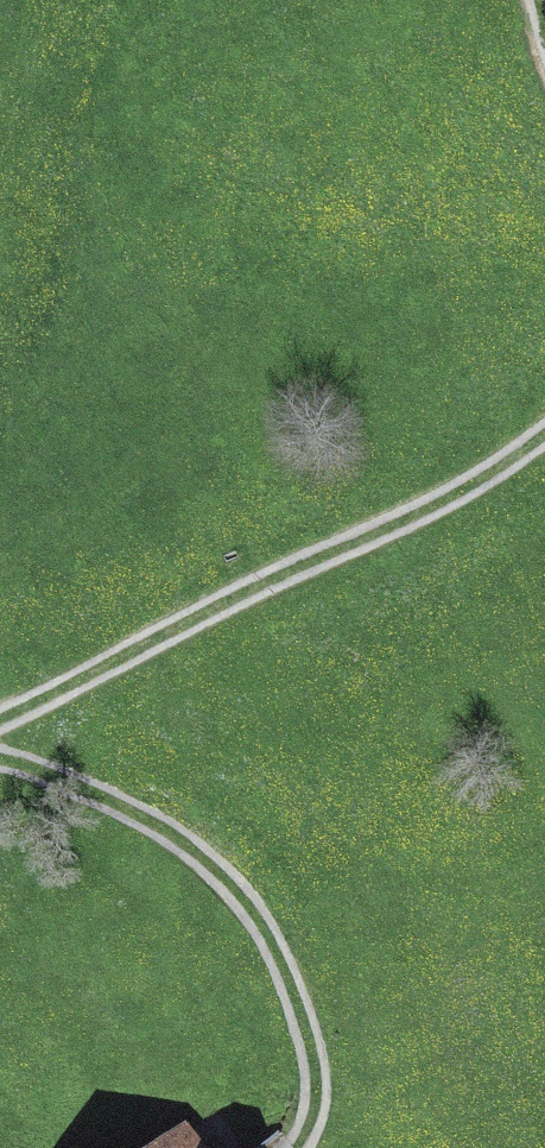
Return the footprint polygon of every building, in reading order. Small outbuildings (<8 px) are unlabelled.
[(203,1121),(172,1147),(227,1147),(203,1121)]
